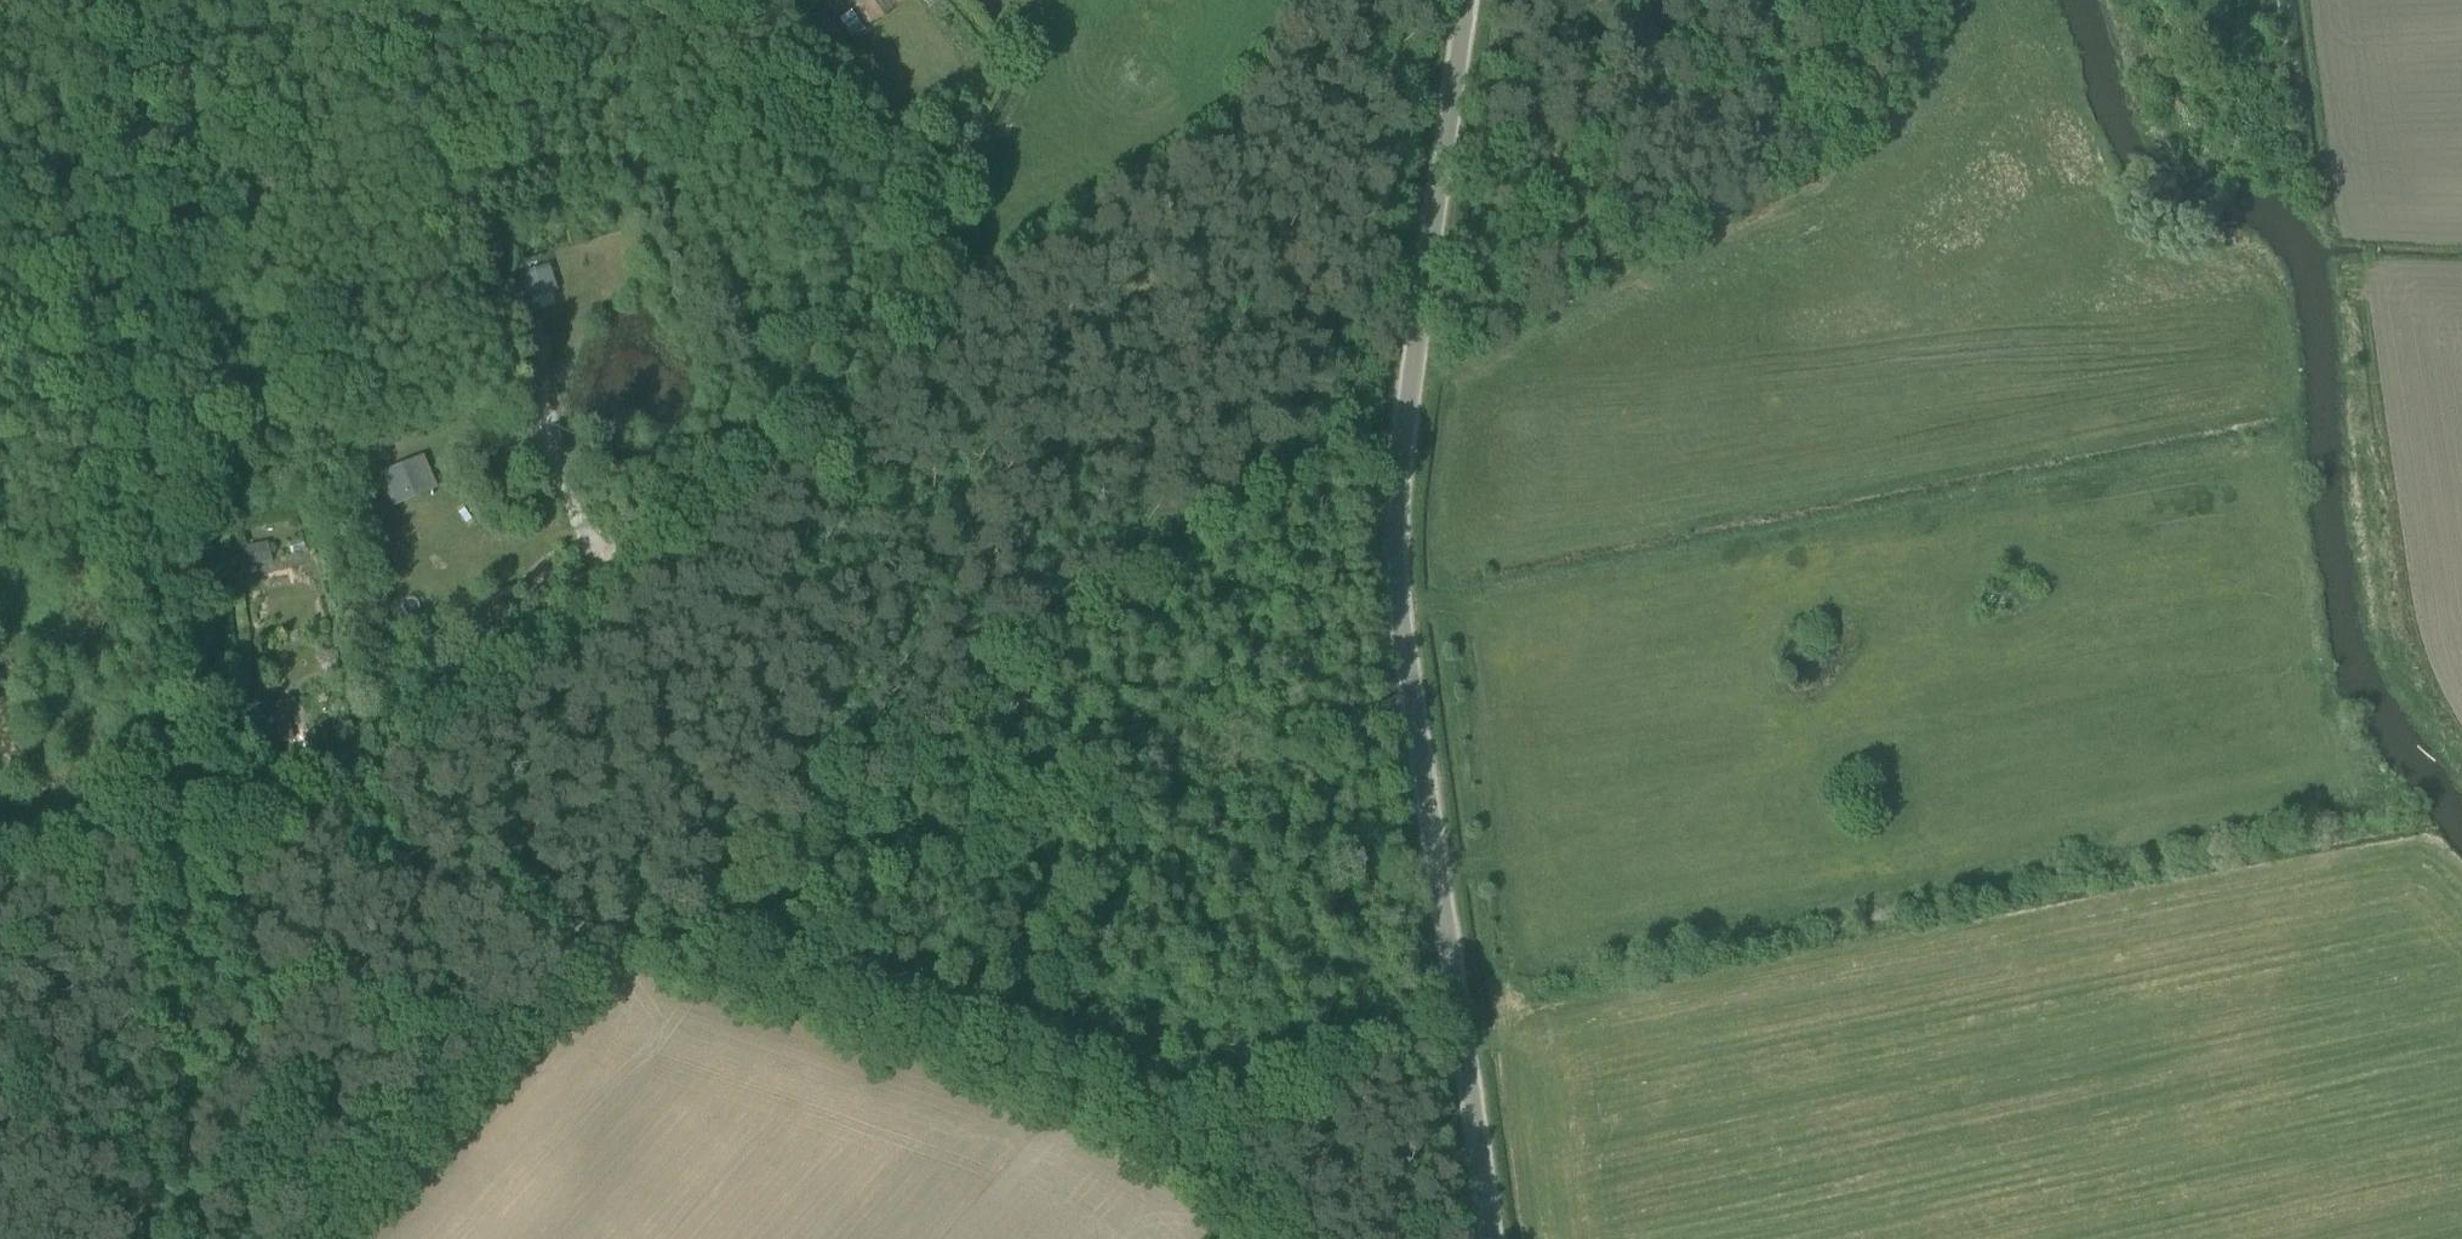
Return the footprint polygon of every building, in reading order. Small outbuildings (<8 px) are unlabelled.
[(936,16),(949,7),(943,0),(925,0),(936,16)] [(850,12),(838,20),(852,40),(864,32),(850,12)] [(937,161),(927,167),(935,179),(945,172),(937,161)] [(545,271),(523,278),(528,296),(550,289),(545,271)] [(303,539),(287,544),(290,555),(306,552),(303,539)] [(274,566),(269,544),(244,550),(249,571),(274,566)] [(261,749),(262,748),(292,741),(286,716),(255,724),(261,749)]
